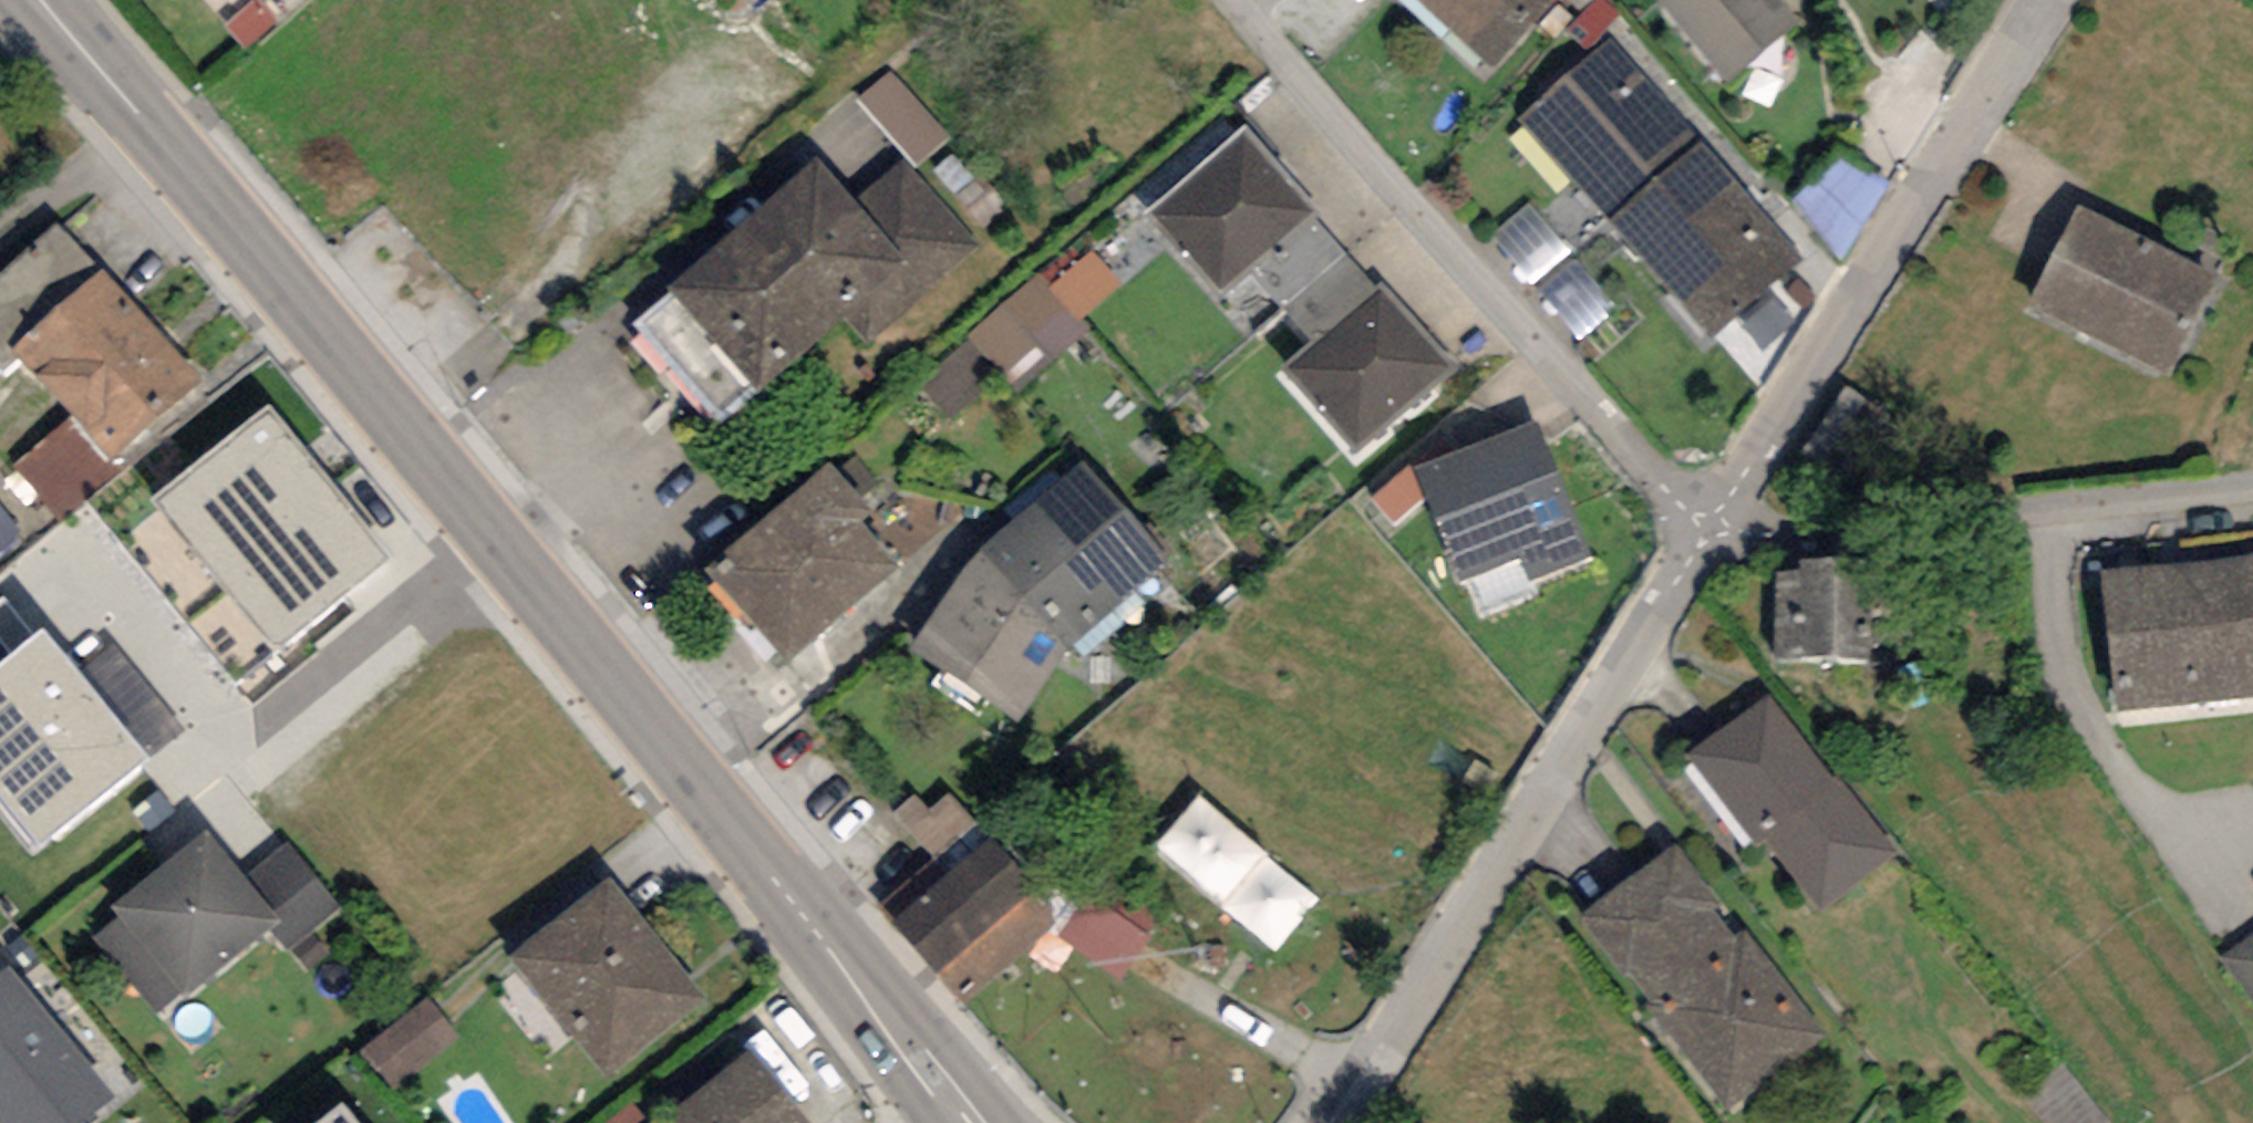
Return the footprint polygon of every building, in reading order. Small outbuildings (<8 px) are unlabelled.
[(1493,69),(1558,0),(1419,0),(1493,69)] [(1782,0),(1658,0),(1727,82),(1800,21),(1782,0)] [(1607,222),(1700,140),(1610,38),(1516,119),(1607,222)] [(1317,213),(1243,127),(1140,215),(1214,300),(1249,270),(1311,217),(1317,213)] [(1803,259),(1700,140),(1607,222),(1709,340),(1803,259)] [(807,184),(666,301),(745,396),(814,338),(837,365),(965,258),(900,181),(844,228),(807,184)] [(2220,272),(2077,202),(2025,306),(2168,376),(2220,272)] [(1283,308),(1344,254),(1311,217),(1249,270),(1283,308)] [(20,356),(13,348),(99,267),(58,223),(0,277),(0,367),(4,371),(20,356)] [(1374,288),(1344,254),(1283,308),(1314,341),(1374,288)] [(201,382),(99,267),(13,348),(20,356),(74,415),(111,460),(201,382)] [(1457,368),(1382,282),(1374,288),(1314,341),(1282,368),(1358,454),(1457,368)] [(1038,292),(977,344),(1021,394),(1082,342),(1038,292)] [(270,407),(153,500),(276,653),(393,560),(270,407)] [(123,475),(111,460),(74,415),(12,465),(60,525),(123,475)] [(1537,421),(1413,469),(1458,583),(1520,559),(1529,582),(1591,558),(1537,421)] [(1081,459),(980,551),(1070,649),(1173,560),(1081,459)] [(813,487),(698,585),(772,670),(877,580),(839,536),(848,528),(813,487)] [(0,509),(0,551),(21,534),(0,509)] [(1016,721),(1070,649),(980,551),(908,650),(1016,721)] [(2099,571),(2114,713),(2252,698),(2252,554),(2099,571)] [(1801,571),(1775,571),(1775,659),(1871,659),(1871,559),(1801,559),(1801,571)] [(43,628),(0,663),(0,797),(39,845),(148,757),(43,628)] [(1833,776),(1766,693),(1686,757),(1755,842),(1761,837),(1822,913),(1899,851),(1837,773),(1833,776)] [(246,880),(204,831),(113,909),(121,918),(95,940),(157,1012),(179,993),(185,1000),(271,927),(280,920),(246,880)] [(289,844),(246,880),(280,920),(271,927),(290,950),(342,907),(289,844)] [(1722,905),(1674,844),(1579,918),(1624,976),(1629,971),(1652,1001),(1645,1006),(1728,1112),(1827,1034),(1744,929),(1735,936),(1715,910),(1722,905)] [(887,924),(960,1006),(1050,927),(976,845),(887,924)] [(511,959),(609,1077),(706,997),(607,879),(511,959)] [(1120,887),(1104,908),(1147,940),(1163,919),(1120,887)] [(1092,899),(1060,942),(1120,986),(1152,943),(1147,940),(1104,908),(1092,899)] [(2220,957),(2252,1002),(2252,933),(2220,957)] [(0,972),(0,1122),(85,1122),(116,1098),(9,965),(0,972)] [(457,1037),(425,999),(361,1053),(393,1091),(457,1037)] [(748,1052),(664,1120),(667,1122),(806,1122),(748,1052)] [(316,1122),(360,1122),(342,1102),(316,1122)]
